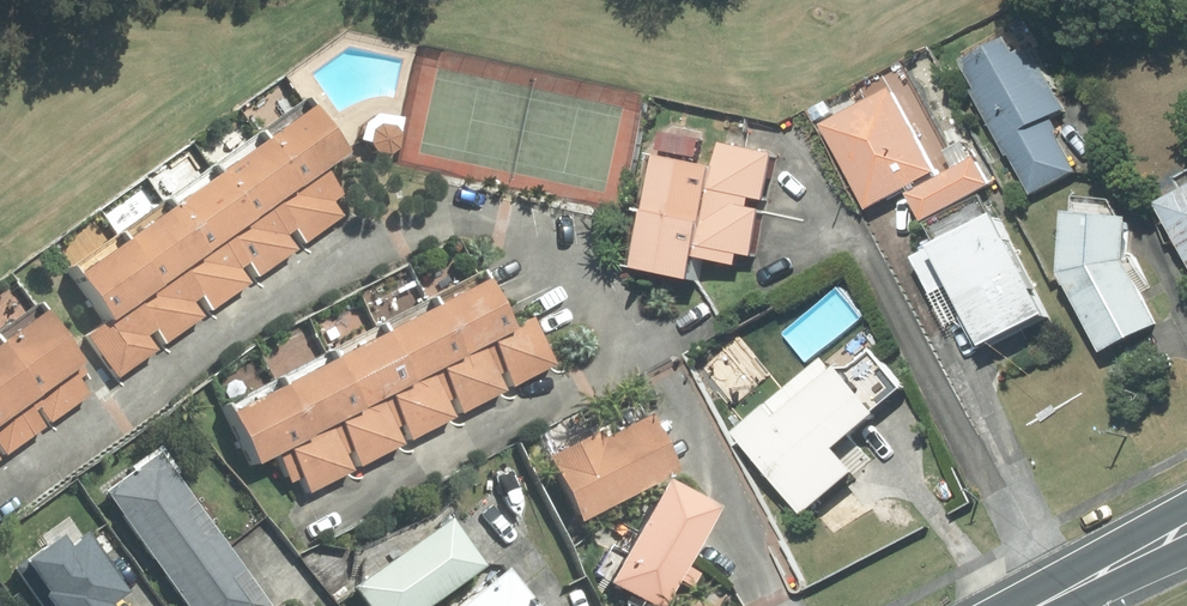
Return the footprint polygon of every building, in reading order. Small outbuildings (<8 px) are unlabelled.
[(1030,55),(1021,38),(972,64),(1039,192),(1079,171),(1052,120),(1074,108),(1042,49),(1030,55)] [(873,209),(942,174),(900,89),(830,125),(873,209)] [(342,152),(308,115),(267,137),(74,270),(108,323),(86,340),(120,385),(244,291),(340,222),(339,195),(321,170),(342,152)] [(782,155),(728,147),(725,169),(694,162),(659,155),(647,228),(636,270),(670,273),(694,278),(710,282),(715,258),(761,274),(782,155)] [(999,186),(984,157),(914,193),(929,222),(999,186)] [(1056,314),(998,196),(936,226),(995,344),(1056,314)] [(1170,209),(1186,245),(1186,246),(1186,200),(1170,209)] [(1140,221),(1080,216),(1068,274),(1111,357),(1170,327),(1136,263),(1140,221)] [(275,452),(300,498),(550,366),(528,323),(507,333),(476,275),(221,409),(251,465),(275,452)] [(40,317),(0,345),(0,462),(95,395),(40,317)] [(914,387),(881,348),(861,365),(845,346),(740,434),(810,517),(863,473),(841,448),(914,387)] [(673,478),(645,417),(553,458),(580,519),(673,478)] [(157,454),(103,493),(185,605),(267,605),(157,454)] [(666,482),(611,584),(653,605),(662,605),(714,508),(666,482)] [(446,523),(356,590),(368,605),(429,605),(479,569),(446,523)] [(82,542),(67,553),(59,541),(19,571),(46,605),(115,605),(125,598),(82,542)] [(502,565),(451,605),(535,605),(502,565)]
